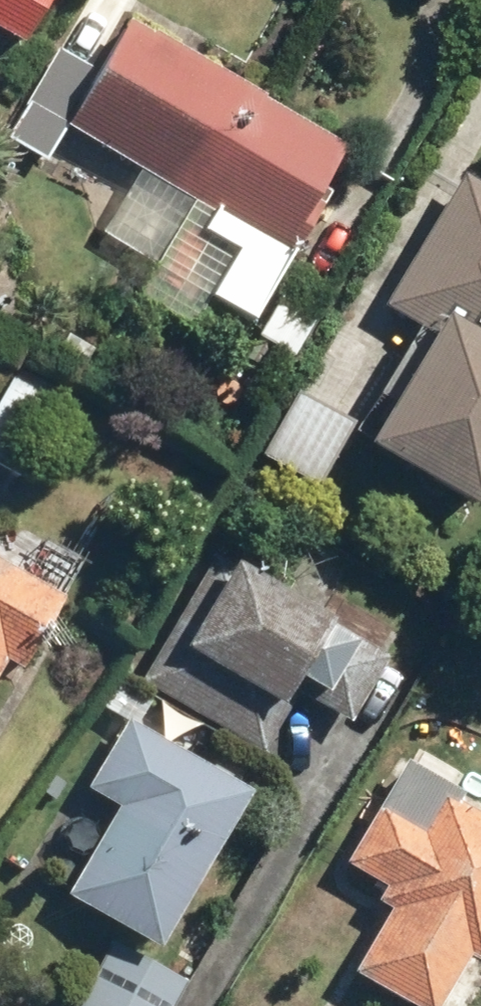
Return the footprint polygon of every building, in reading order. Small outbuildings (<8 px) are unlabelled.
[(24,32),(42,0),(0,0),(0,19),(24,32)] [(339,287),(291,259),(360,138),(138,12),(104,71),(74,124),(73,126),(143,166),(107,230),(161,261),(149,283),(203,314),(216,292),(259,317),(253,326),(301,353),(339,287)] [(74,124),(104,71),(62,47),(11,138),(53,162),(73,126),(74,124)] [(480,491),(480,170),(473,165),(396,299),(426,317),(387,385),(402,394),(379,433),(480,491)] [(23,361),(0,401),(0,462),(24,476),(74,390),(23,361)] [(359,421),(302,389),(267,450),(325,482),(359,421)] [(344,619),(349,609),(250,554),(201,643),(299,698),(314,672),(342,687),(371,634),(344,619)] [(71,595),(0,555),(0,675),(10,657),(30,668),(71,595)] [(130,714),(92,784),(123,801),(74,891),(174,946),(262,786),(130,714)] [(357,968),(425,1005),(480,1005),(480,811),(444,791),(431,814),(383,788),(338,870),(393,901),(357,968)] [(118,938),(81,1005),(178,1005),(193,979),(118,938)]
